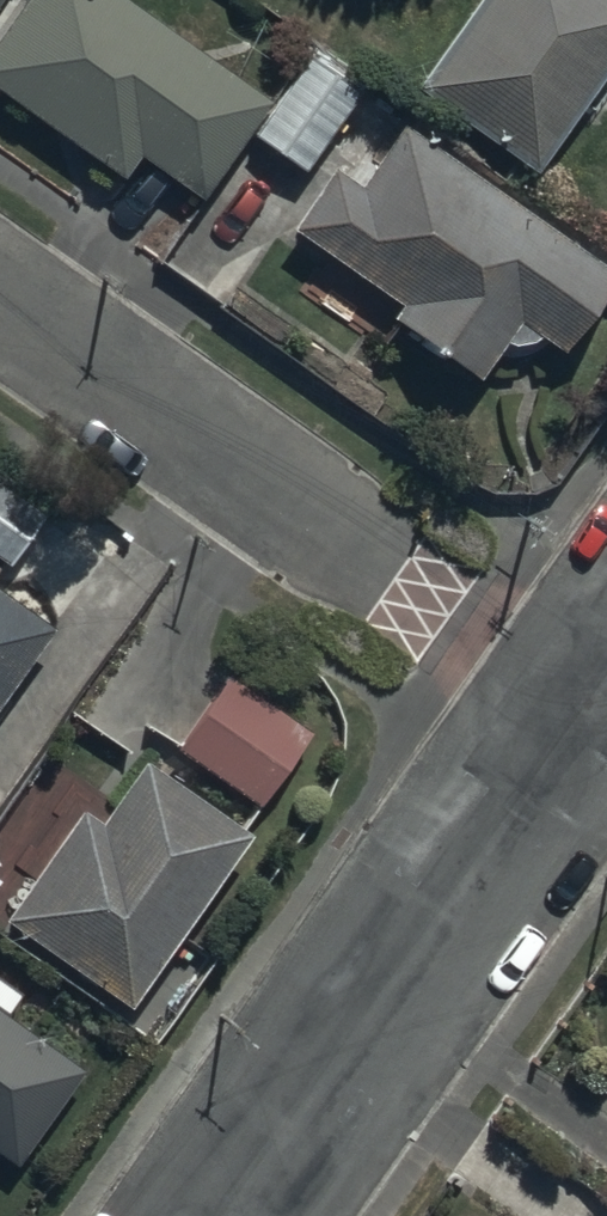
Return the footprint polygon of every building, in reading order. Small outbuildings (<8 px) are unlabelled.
[(146,0),(18,0),(0,25),(0,78),(120,165),(139,139),(203,185),(271,90),(146,0)] [(413,66),(536,154),(606,54),(606,0),(460,0),(413,66)] [(357,80),(307,45),(252,125),(302,160),(357,80)] [(402,106),(355,171),(335,156),(295,212),(400,287),(389,303),(478,368),(522,307),(558,333),(606,265),(606,254),(402,106)] [(0,464),(0,551),(7,556),(48,498),(0,464)] [(47,616),(0,583),(0,684),(47,616)] [(228,662),(175,738),(260,797),(313,721),(228,662)] [(128,992),(249,821),(144,746),(98,810),(83,800),(8,906),(128,992)] [(0,1001),(0,1144),(17,1156),(84,1061),(0,1001)]
